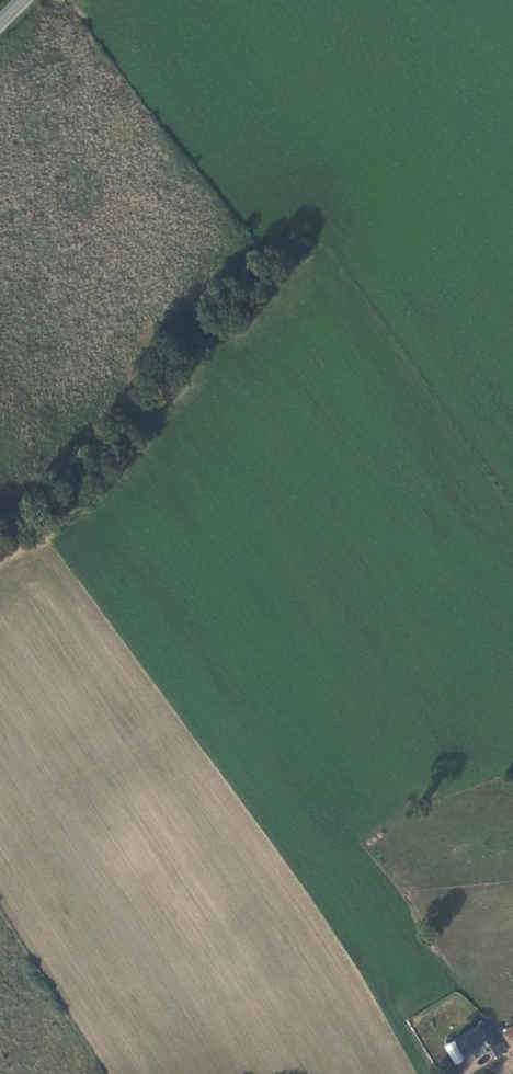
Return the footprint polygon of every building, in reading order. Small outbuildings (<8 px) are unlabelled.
[(501,1044),(497,1046),(496,1044),(490,1046),(484,1033),(489,1031),(485,1024),(454,1039),(465,1061),(487,1050),(491,1059),(505,1053),(501,1044)] [(490,1031),(489,1031),(484,1033),(490,1046),(496,1044),(490,1031)]
